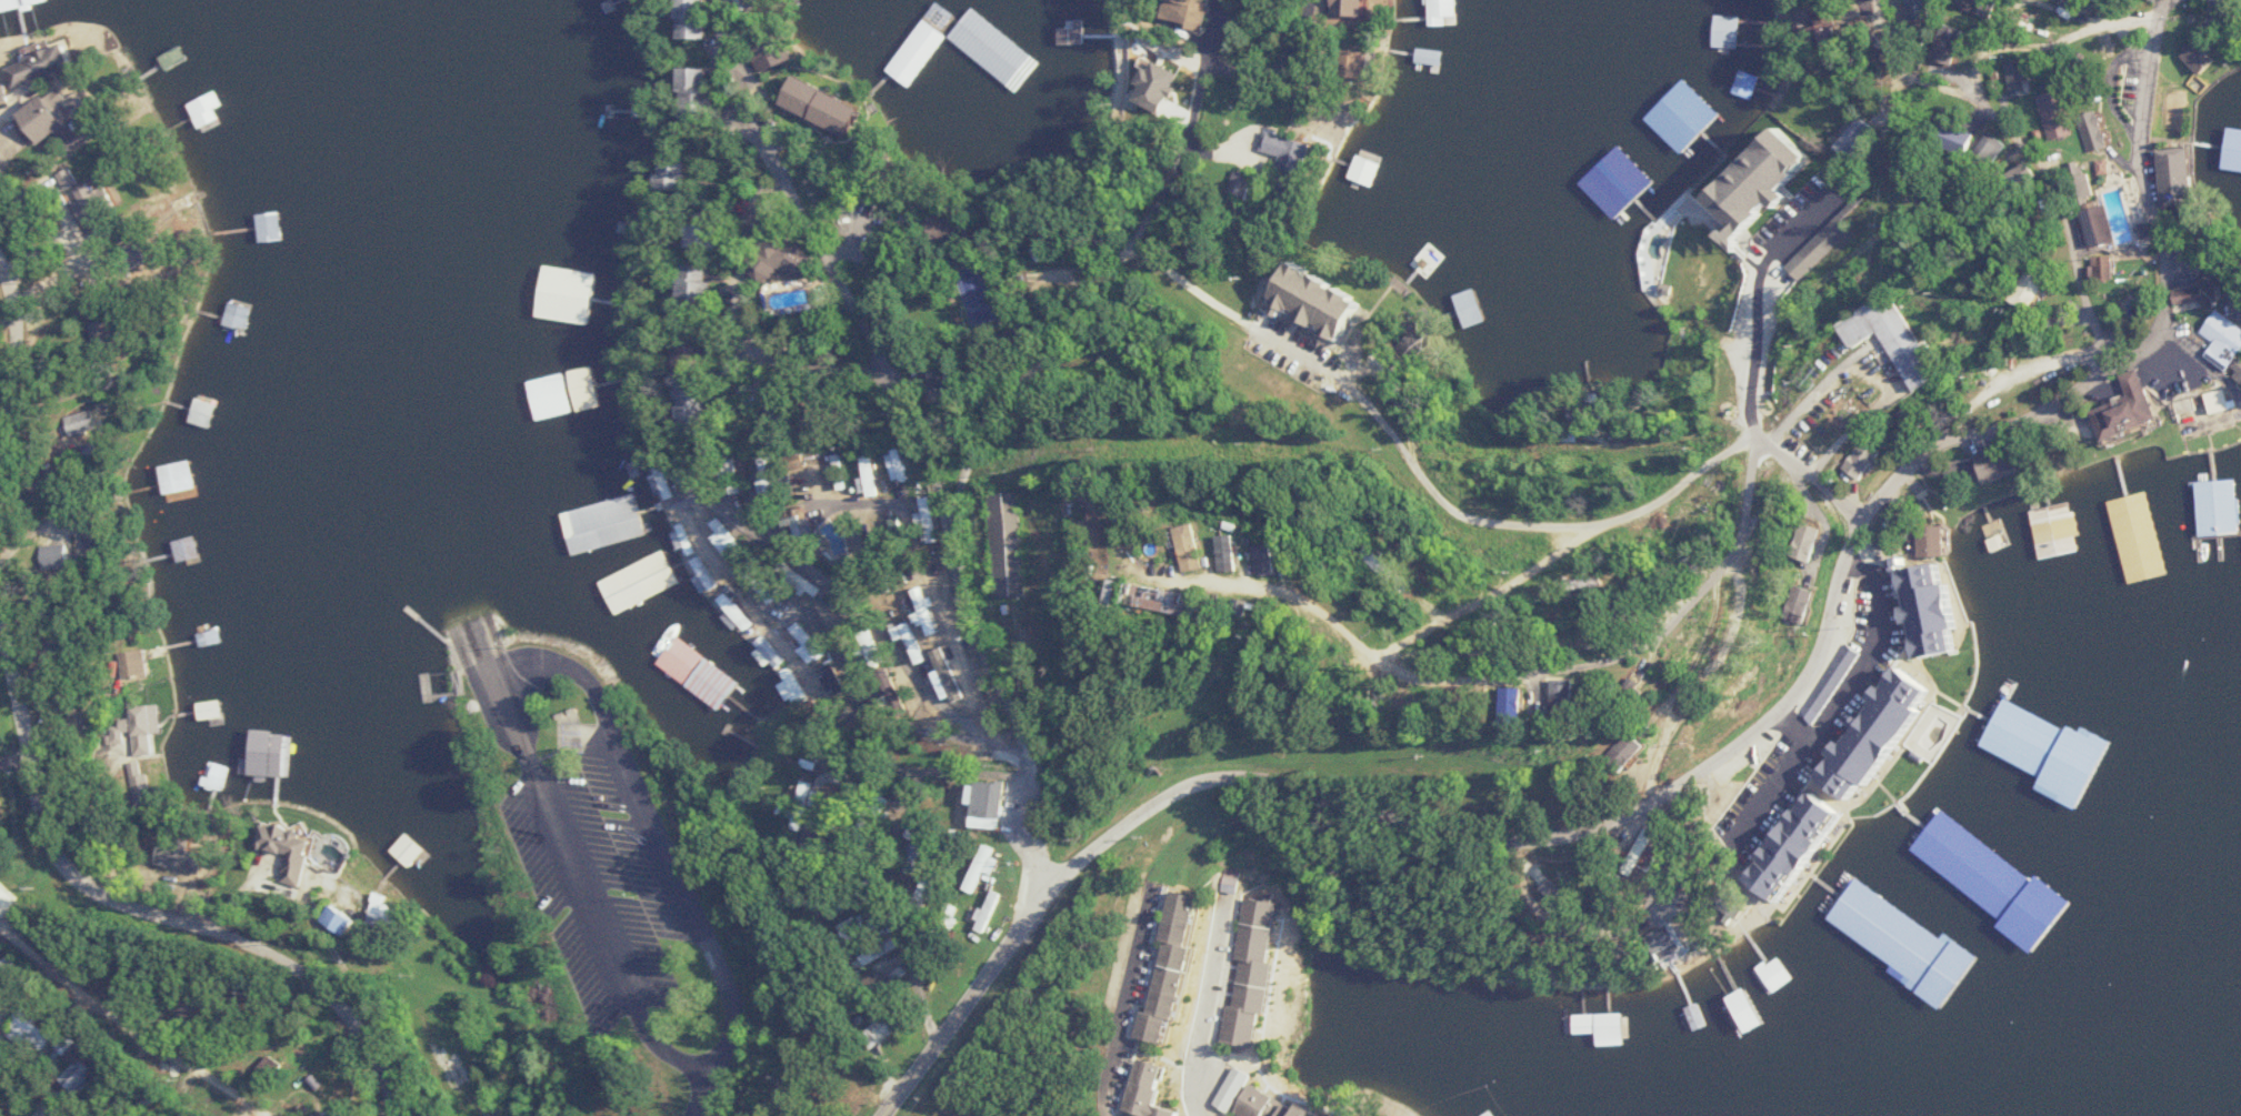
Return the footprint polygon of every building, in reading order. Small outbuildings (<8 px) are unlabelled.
[(36,7),(35,0),(0,0),(0,13),(36,7)] [(680,7),(709,14),(712,0),(682,0),(680,7)] [(770,0),(738,0),(746,15),(772,3),(770,0)] [(919,85),(952,36),(1022,85),(1043,54),(971,5),(952,32),(942,26),(955,8),(944,0),(938,0),(892,66),(919,85)] [(1184,24),(1211,31),(1219,0),(1190,0),(1184,24)] [(1372,0),(1342,0),(1342,12),(1372,12),(1372,0)] [(1428,25),(1456,25),(1456,0),(1428,0),(1428,25)] [(1931,17),(1931,0),(1903,0),(1903,18),(1931,17)] [(25,31),(20,13),(2,18),(7,36),(25,31)] [(1742,47),(1742,14),(1715,14),(1715,47),(1742,47)] [(1962,30),(1939,24),(1928,59),(1951,66),(1962,30)] [(2210,57),(2192,37),(2174,52),(2192,73),(2210,57)] [(81,68),(74,42),(10,61),(17,87),(81,68)] [(1442,47),(1415,47),(1415,64),(1442,64),(1442,47)] [(764,60),(768,72),(790,64),(786,52),(764,60)] [(713,69),(694,69),(694,102),(713,102),(713,69)] [(1761,75),(1741,69),(1734,93),(1753,99),(1761,75)] [(1724,114),(1688,78),(1648,118),(1684,154),(1724,114)] [(2068,135),(2057,87),(2035,92),(2046,140),(2068,135)] [(91,120),(73,88),(28,112),(46,145),(91,120)] [(190,105),(203,131),(226,120),(221,109),(230,105),(223,90),(190,105)] [(1850,158),(1878,130),(1862,114),(1834,142),(1850,158)] [(2240,167),(2240,125),(2223,125),(2223,167),(2240,167)] [(1735,185),(1736,210),(1747,223),(1760,213),(1768,223),(1777,216),(1787,215),(1787,212),(1801,200),(1815,200),(1822,194),(1821,183),(1827,178),(1827,168),(1822,168),(1821,156),(1800,131),(1735,185)] [(2000,146),(1985,131),(1966,149),(1981,164),(2000,146)] [(1282,156),(1280,164),(1309,171),(1316,145),(1267,132),(1262,150),(1282,156)] [(2153,150),(2159,200),(2188,196),(2183,147),(2153,150)] [(1373,214),(1388,162),(1366,155),(1350,207),(1373,214)] [(2090,195),(2079,159),(2063,164),(2074,200),(2090,195)] [(2083,247),(2110,240),(2101,203),(2074,210),(2083,247)] [(260,242),(282,241),(281,212),(258,213),(260,242)] [(2107,256),(2090,256),(2090,279),(2107,279),(2107,256)] [(1301,257),(1279,300),(1360,341),(1382,298),(1301,257)] [(694,307),(720,307),(721,265),(695,265),(694,307)] [(1998,299),(2015,311),(2035,283),(2018,271),(1998,299)] [(2198,285),(2169,289),(2171,305),(2200,301),(2201,307),(2215,305),(2210,276),(2197,278),(2198,285)] [(1844,324),(1858,350),(1892,331),(1928,393),(1954,379),(1904,290),(1844,324)] [(246,330),(251,306),(228,301),(223,325),(246,330)] [(2240,353),(2240,327),(2215,308),(2198,332),(2211,342),(2201,356),(2223,371),(2238,351),(2240,353)] [(1801,382),(1815,393),(1833,372),(1819,360),(1801,382)] [(605,407),(594,367),(531,384),(542,424),(605,407)] [(2143,386),(2160,428),(2103,450),(2093,428),(2130,415),(2119,383),(2139,374),(2143,386)] [(219,403),(198,396),(190,420),(210,428),(219,403)] [(1887,453),(1868,437),(1844,467),(1863,483),(1887,453)] [(165,500),(199,493),(192,459),(158,466),(165,500)] [(861,464),(862,493),(877,493),(875,463),(861,464)] [(2237,478),(2193,482),(2199,535),(2240,531),(2240,517),(2237,478)] [(2175,569),(2147,488),(2109,501),(2137,582),(2175,569)] [(641,491),(567,509),(577,551),(651,533),(641,491)] [(996,597),(1022,596),(1019,492),(992,492),(996,597)] [(917,499),(922,529),(934,527),(929,497),(917,499)] [(2081,549),(2071,500),(2027,509),(2037,558),(2081,549)] [(1828,529),(1817,524),(1809,541),(1820,546),(1828,529)] [(1228,570),(1221,526),(1201,529),(1208,573),(1228,570)] [(1922,529),(1922,555),(1951,555),(1951,529),(1922,529)] [(178,562),(201,558),(198,536),(174,540),(178,562)] [(1262,573),(1262,536),(1242,536),(1242,573),(1262,573)] [(1916,570),(1923,637),(1914,638),(1917,658),(1966,653),(1959,585),(1967,584),(1965,564),(1916,570)] [(1150,584),(1146,605),(1220,619),(1224,598),(1150,584)] [(139,679),(155,675),(150,655),(134,659),(139,679)] [(1867,731),(1851,745),(1805,785),(1782,833),(1766,847),(1754,871),(1768,887),(1793,899),(1833,865),(1857,812),(1849,803),(1830,794),(1840,788),(1873,803),(1877,796),(1912,766),(1949,687),(1947,684),(1900,662),(1867,731)] [(794,678),(781,681),(785,699),(798,696),(794,678)] [(1571,681),(1571,717),(1597,717),(1597,681),(1571,681)] [(1545,688),(1524,688),(1524,722),(1545,722),(1545,688)] [(225,715),(221,699),(199,704),(203,720),(225,715)] [(1980,749),(2040,779),(2034,791),(2075,812),(2109,745),(2070,724),(2065,733),(2004,702),(1980,749)] [(158,747),(157,706),(128,707),(129,747),(158,747)] [(1637,770),(1655,746),(1637,731),(1618,756),(1637,770)] [(1004,828),(1004,780),(976,780),(976,828),(1004,828)] [(2006,916),(2000,924),(2038,950),(2074,897),(2038,872),(2036,875),(1941,811),(1913,853),(2006,916)] [(299,887),(319,833),(269,815),(258,844),(289,856),(280,880),(299,887)] [(392,850),(411,866),(427,848),(408,831),(392,850)] [(169,840),(160,859),(200,878),(209,858),(169,840)] [(964,885),(978,891),(987,870),(996,874),(1003,858),(980,847),(964,885)] [(8,878),(0,886),(0,906),(11,918),(30,900),(8,878)] [(1940,936),(1859,878),(1830,919),(1893,964),(1888,971),(1943,1010),(1980,958),(1944,932),(1940,936)] [(1178,1042),(1183,1017),(1191,1018),(1215,894),(1182,887),(1172,939),(1175,940),(1161,1011),(1152,1009),(1147,1036),(1178,1042)] [(1243,1005),(1235,1004),(1230,1041),(1268,1045),(1272,1010),(1277,1010),(1291,900),(1252,895),(1244,956),(1249,956),(1243,1005)] [(1797,976),(1779,954),(1760,969),(1778,991),(1797,976)] [(1771,1023),(1756,986),(1740,992),(1755,1030),(1771,1023)] [(1692,1018),(1705,1014),(1696,990),(1683,994),(1692,1018)] [(1750,1029),(1736,996),(1721,1003),(1735,1035),(1750,1029)] [(49,1047),(59,1028),(29,1011),(18,1030),(49,1047)] [(1626,1012),(1575,1014),(1575,1033),(1599,1032),(1599,1039),(1627,1038),(1626,1012)] [(452,1090),(483,1075),(470,1047),(459,1052),(452,1040),(432,1050),(452,1090)] [(1147,1056),(1135,1109),(1160,1114),(1160,1115),(1193,1115),(1195,1108),(1169,1102),(1178,1063),(1147,1056)] [(1236,1114),(1260,1074),(1244,1064),(1219,1104),(1236,1114)] [(1258,1083),(1241,1114),(1246,1115),(1273,1115),(1283,1097),(1258,1083)] [(1309,1103),(1304,1115),(1342,1115),(1309,1103)]
